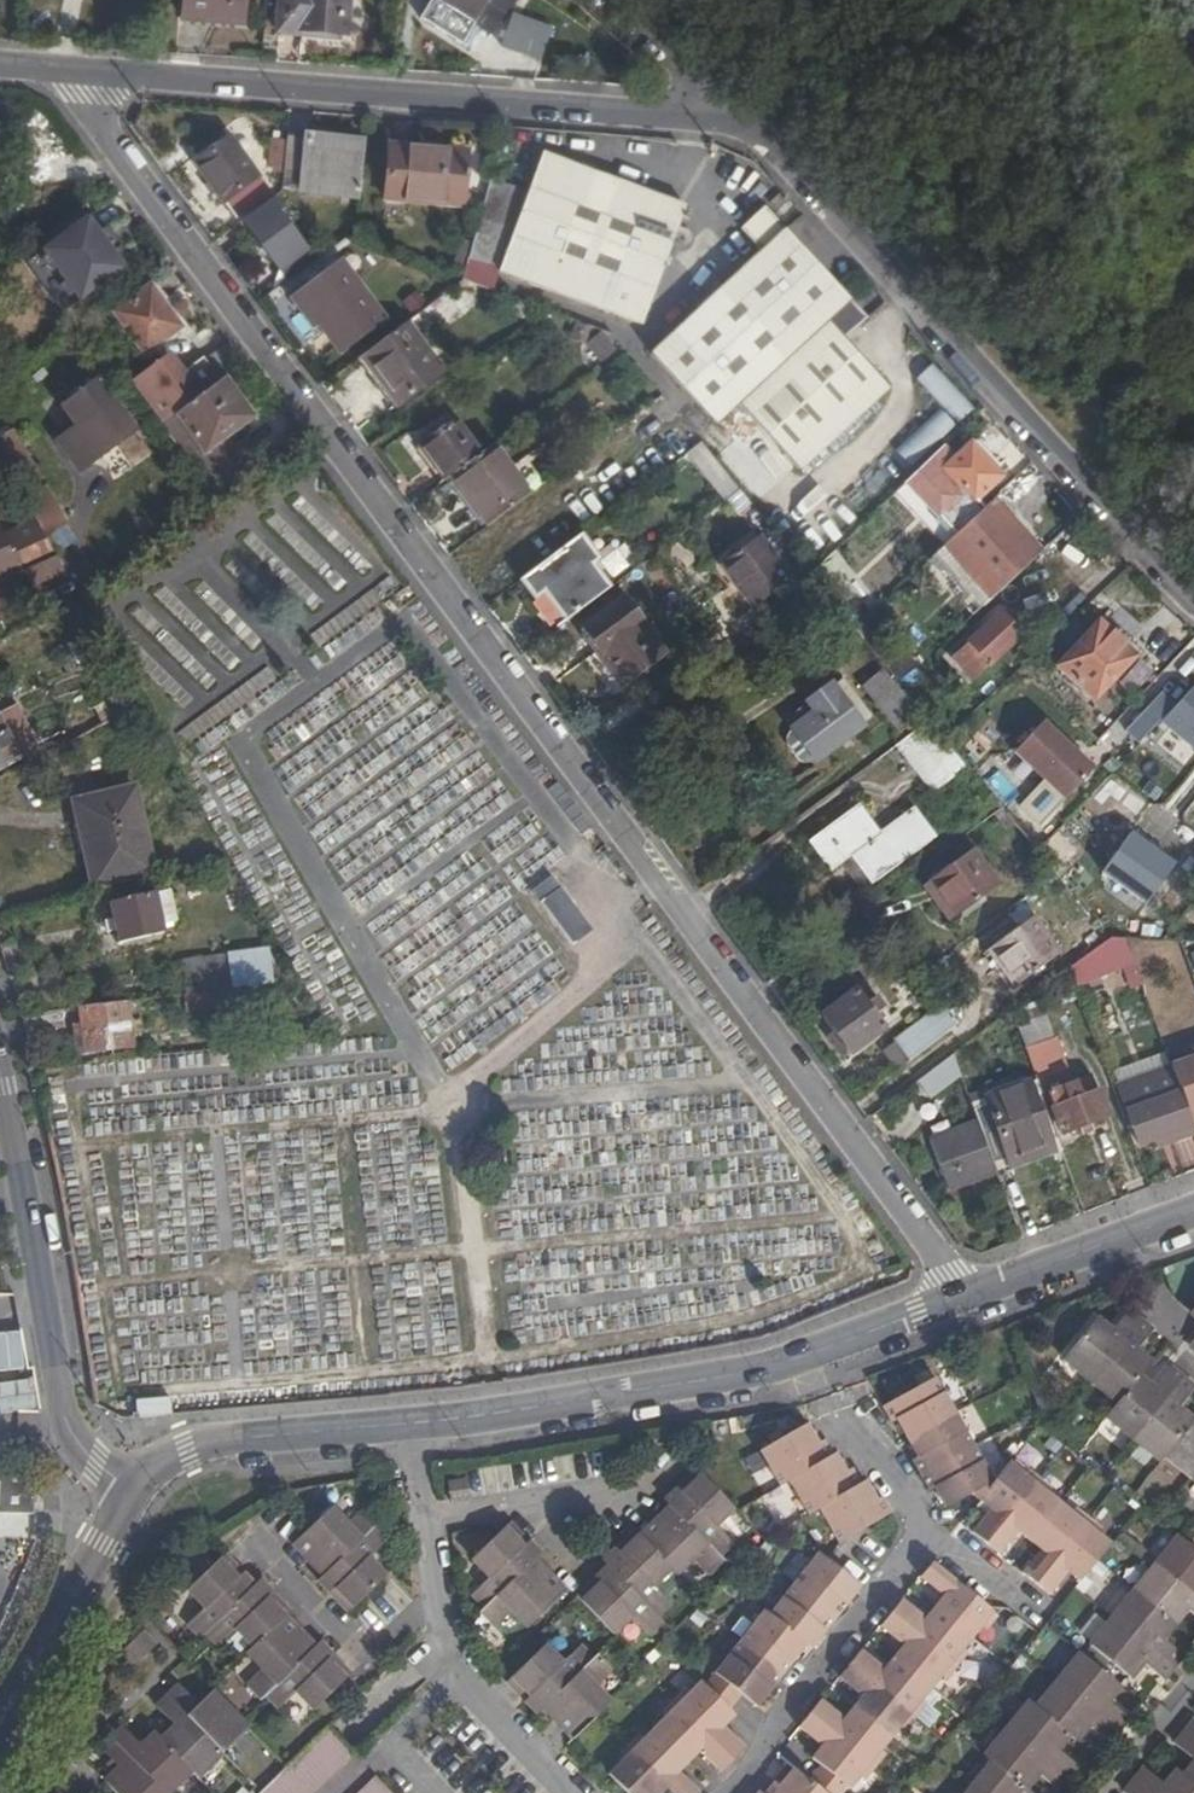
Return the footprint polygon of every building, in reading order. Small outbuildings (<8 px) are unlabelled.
[(188,19),(247,23),(249,0),(189,0),(188,19)] [(284,33),(306,35),(308,35),(308,30),(348,34),(350,12),(350,0),(287,0),(284,33)] [(495,0),(439,0),(438,0),(478,26),(495,0)] [(572,17),(581,5),(575,0),(547,0),(572,17)] [(506,52),(545,64),(553,36),(533,30),(528,45),(509,39),(506,52)] [(302,136),(284,135),(284,140),(281,166),(281,177),(298,178),(298,189),(357,196),(363,139),(303,132),(302,136)] [(269,193),(227,137),(193,161),(235,217),(269,193)] [(267,164),(281,166),(284,140),(270,139),(267,164)] [(384,198),(462,205),(467,148),(390,141),(384,198)] [(543,154),(499,271),(639,324),(683,205),(543,154)] [(516,188),(488,179),(466,259),(496,265),(516,188)] [(273,196),(240,221),(279,273),(308,252),(279,212),(283,209),(273,196)] [(736,404),(747,417),(842,336),(863,316),(763,208),(741,228),(760,249),(649,352),(714,424),(736,404)] [(84,218),(41,251),(79,302),(122,269),(84,218)] [(338,259),(290,294),(338,354),(384,319),(338,259)] [(112,311),(143,354),(181,326),(150,283),(112,311)] [(568,341),(583,345),(590,325),(574,319),(568,341)] [(404,320),(357,355),(396,404),(441,370),(404,320)] [(602,331),(583,345),(597,364),(615,350),(602,331)] [(887,385),(842,336),(747,417),(798,471),(887,385)] [(160,423),(173,413),(223,376),(243,361),(227,340),(177,378),(164,360),(131,384),(160,423)] [(911,468),(969,406),(932,372),(920,385),(942,405),(896,454),(911,468)] [(61,401),(79,426),(98,452),(133,427),(96,376),(61,401)] [(223,376),(173,413),(202,452),(252,414),(223,376)] [(173,413),(160,423),(189,461),(202,452),(173,413)] [(448,475),(483,449),(459,416),(418,448),(441,480),(448,475)] [(81,464),(98,452),(79,426),(63,438),(81,464)] [(43,534),(64,521),(11,431),(0,438),(0,461),(22,498),(34,519),(43,534)] [(483,449),(448,475),(486,526),(532,492),(494,440),(483,449)] [(724,499),(738,488),(708,451),(699,440),(684,451),(722,501),(724,499)] [(942,444),(903,481),(937,517),(963,495),(970,504),(1000,476),(970,442),(953,457),(942,444)] [(202,452),(189,461),(216,497),(241,479),(231,465),(218,474),(202,452)] [(0,466),(0,503),(14,496),(0,466)] [(735,514),(750,503),(738,488),(724,499),(735,514)] [(580,522),(600,510),(591,494),(571,506),(580,522)] [(1005,537),(981,508),(932,553),(981,606),(1028,561),(1017,549),(1019,547),(1021,541),(1013,533),(1008,534),(1005,537)] [(20,570),(53,555),(55,554),(43,534),(34,519),(0,535),(0,579),(20,570)] [(576,533),(518,577),(532,596),(541,591),(564,621),(607,588),(589,564),(595,559),(576,533)] [(750,607),(789,577),(758,536),(718,566),(750,607)] [(679,550),(663,562),(683,589),(699,577),(679,550)] [(837,610),(865,593),(840,551),(812,568),(837,610)] [(63,573),(53,555),(20,570),(31,588),(63,573)] [(621,594),(579,625),(623,683),(664,652),(621,594)] [(957,630),(934,651),(949,667),(972,646),(989,665),(1021,636),(998,610),(965,639),(957,630)] [(1134,654),(1096,620),(1055,667),(1092,701),(1134,654)] [(859,621),(852,627),(858,634),(864,630),(863,626),(859,621)] [(897,641),(916,654),(927,639),(908,626),(897,641)] [(905,660),(892,672),(901,681),(914,669),(905,660)] [(879,670),(860,687),(898,729),(917,713),(879,670)] [(790,729),(813,759),(814,761),(862,725),(829,682),(804,700),(811,711),(789,727),(790,729)] [(1138,741),(1172,705),(1158,692),(1125,728),(1138,741)] [(18,761),(17,758),(36,749),(15,706),(0,713),(0,769),(18,761)] [(930,790),(965,764),(943,738),(928,720),(894,745),(930,790)] [(1091,768),(1040,721),(1012,752),(1063,799),(1091,768)] [(805,761),(813,759),(790,729),(786,741),(797,759),(805,761)] [(136,787),(73,800),(92,884),(154,871),(136,787)] [(1038,787),(1006,809),(1026,839),(1059,816),(1038,787)] [(870,880),(916,846),(929,837),(930,836),(909,807),(876,832),(856,806),(809,842),(829,867),(849,853),(870,880)] [(936,845),(929,837),(916,846),(923,856),(936,845)] [(946,918),(995,881),(972,849),(922,886),(946,918)] [(549,876),(531,890),(571,942),(588,927),(549,876)] [(118,940),(164,930),(155,894),(110,904),(118,940)] [(1095,901),(1084,909),(1106,937),(1121,938),(1124,938),(1095,901)] [(1010,983),(1056,949),(1032,917),(986,951),(1010,983)] [(1097,966),(1125,947),(1121,938),(1106,937),(1087,951),(1097,966)] [(181,962),(185,993),(237,987),(298,980),(281,949),(181,962)] [(237,987),(185,993),(187,1010),(238,1004),(237,987)] [(853,989),(818,1015),(847,1055),(882,1029),(853,989)] [(129,1000),(76,1007),(79,1025),(73,1026),(76,1054),(134,1047),(129,1000)] [(892,1041),(906,1060),(953,1024),(939,1005),(892,1041)] [(1015,1024),(1055,1136),(1107,1116),(1096,1087),(1079,1093),(1074,1079),(1067,1081),(1042,1013),(1015,1024)] [(1167,1061),(1170,1069),(1189,1120),(1193,1118),(1193,1051),(1167,1061)] [(950,1058),(913,1083),(926,1102),(963,1077),(950,1058)] [(1193,1135),(1189,1120),(1170,1069),(1117,1088),(1137,1145),(1154,1139),(1169,1134),(1173,1143),(1193,1135)] [(975,1120),(995,1171),(1051,1150),(1027,1083),(969,1104),(975,1120)] [(995,1171),(975,1120),(928,1136),(948,1188),(995,1171)] [(1169,1134),(1154,1139),(1157,1148),(1173,1143),(1169,1134)] [(1133,1437),(1161,1461),(1165,1456),(1190,1476),(1193,1479),(1193,1421),(1178,1409),(1193,1389),(1182,1379),(1170,1370),(1154,1389),(1139,1378),(1151,1364),(1136,1352),(1152,1332),(1139,1321),(1127,1312),(1111,1332),(1097,1320),(1066,1358),(1091,1379),(1118,1402),(1107,1416),(1133,1437)] [(907,1435),(953,1409),(935,1376),(884,1405),(892,1419),(897,1417),(907,1435)] [(173,1414),(172,1396),(137,1399),(139,1417),(156,1415),(173,1414)] [(920,1472),(972,1442),(953,1409),(907,1435),(917,1454),(912,1457),(920,1472)] [(752,1453),(770,1486),(780,1480),(824,1457),(815,1441),(809,1444),(799,1426),(752,1453)] [(972,1442),(920,1472),(928,1487),(934,1484),(945,1504),(991,1478),(972,1442)] [(798,1514),(810,1508),(853,1484),(844,1469),(838,1471),(828,1455),(824,1457),(780,1480),(798,1514)] [(985,1539),(1038,1473),(1029,1466),(1020,1466),(1010,1458),(979,1495),(991,1505),(973,1528),(985,1539)] [(0,1471),(0,1511),(32,1511),(32,1471),(0,1471)] [(1046,1480),(1038,1473),(985,1539),(998,1549),(1017,1526),(1031,1538),(1062,1499),(1051,1490),(1046,1480)] [(710,1530),(727,1512),(725,1510),(690,1476),(663,1504),(668,1509),(640,1539),(636,1535),(604,1567),(608,1571),(577,1602),(615,1639),(633,1621),(649,1635),(661,1623),(657,1619),(670,1606),(655,1590),(672,1572),(676,1575),(694,1557),(710,1573),(721,1562),(716,1557),(726,1546),(710,1530)] [(832,1544),(883,1513),(874,1495),(867,1498),(858,1482),(853,1484),(810,1508),(832,1544)] [(1035,1582),(1090,1515),(1083,1509),(1074,1508),(1062,1499),(1031,1538),(1042,1547),(1023,1571),(1035,1582)] [(466,1516),(465,1500),(446,1502),(448,1518),(466,1516)] [(318,1583),(329,1595),(334,1590),(353,1608),(386,1575),(369,1558),(387,1540),(374,1527),(378,1523),(365,1510),(347,1527),(329,1509),(292,1546),(322,1578),(318,1583)] [(1068,1567),(1083,1578),(1113,1540),(1100,1530),(1098,1521),(1090,1515),(1035,1582),(1047,1591),(1068,1567)] [(484,1621),(495,1632),(511,1615),(527,1632),(559,1599),(531,1572),(537,1565),(509,1538),(478,1571),(492,1586),(476,1603),(488,1616),(484,1621)] [(1185,1609),(1193,1615),(1193,1550),(1179,1538),(1157,1564),(1135,1591),(1112,1619),(1090,1645),(1129,1676),(1141,1662),(1162,1679),(1172,1666),(1182,1654),(1161,1638),(1173,1623),(1185,1609)] [(861,1584),(825,1553),(820,1551),(795,1581),(835,1616),(861,1584)] [(261,1701),(265,1697),(276,1709),(293,1693),(311,1711),(348,1675),(320,1645),(311,1653),(280,1621),(285,1615),(255,1584),(252,1586),(223,1556),(185,1592),(204,1610),(187,1627),(199,1639),(204,1634),(218,1648),(235,1630),(252,1648),(246,1655),(261,1671),(245,1686),(261,1701)] [(946,1593),(937,1603),(975,1634),(984,1623),(991,1626),(999,1614),(986,1602),(934,1560),(923,1574),(946,1593)] [(769,1613),(806,1643),(810,1647),(835,1616),(795,1581),(769,1613)] [(894,1610),(959,1663),(966,1654),(965,1647),(975,1634),(937,1603),(927,1615),(904,1598),(894,1610)] [(738,1640),(780,1674),(806,1643),(769,1613),(764,1609),(738,1640)] [(903,1644),(893,1656),(931,1687),(944,1671),(952,1671),(959,1663),(894,1610),(881,1626),(903,1644)] [(158,1642),(145,1629),(133,1640),(145,1654),(158,1642)] [(756,1702),(780,1674),(738,1640),(715,1668),(717,1669),(742,1690),(756,1702)] [(931,1687),(893,1656),(885,1666),(862,1648),(851,1660),(917,1714),(923,1706),(923,1697),(931,1687)] [(551,1709),(578,1736),(598,1715),(609,1703),(596,1689),(612,1672),(599,1660),(595,1664),(584,1652),(565,1671),(548,1655),(517,1686),(545,1714),(551,1709)] [(1120,1686),(1081,1654),(1059,1680),(1036,1708),(1029,1702),(1008,1728),(985,1756),(992,1761),(971,1787),(966,1792),(1032,1792),(1026,1788),(1038,1774),(1058,1791),(1069,1778),(1079,1766),(1058,1749),(1069,1735),(1077,1741),(1089,1726),(1108,1742),(1119,1729),(1127,1719),(1108,1702),(1120,1686)] [(911,1721),(917,1714),(851,1660),(840,1674),(862,1693),(853,1705),(891,1736),(901,1723),(911,1721)] [(704,1684),(728,1707),(742,1690),(717,1669),(704,1684)] [(681,1690),(673,1698),(731,1758),(743,1745),(722,1724),(722,1718),(730,1718),(734,1713),(728,1707),(704,1684),(701,1680),(690,1690),(681,1690)] [(213,1689),(197,1704),(180,1685),(168,1696),(156,1707),(174,1727),(160,1740),(153,1732),(139,1744),(123,1726),(110,1738),(115,1745),(105,1754),(117,1767),(104,1779),(117,1792),(170,1792),(192,1772),(197,1777),(222,1753),(248,1727),(213,1689)] [(731,1758),(673,1698),(665,1705),(666,1713),(655,1724),(689,1758),(692,1756),(692,1749),(699,1749),(720,1769),(731,1758)] [(820,1698),(809,1711),(874,1765),(881,1758),(881,1748),(891,1736),(853,1705),(844,1716),(820,1698)] [(874,1765),(809,1711),(798,1724),(821,1743),(812,1754),(816,1758),(844,1781),(850,1785),(859,1773),(869,1772),(874,1765)] [(1176,1744),(1193,1759),(1193,1722),(1176,1744)] [(675,1792),(696,1792),(698,1791),(678,1771),(677,1762),(686,1762),(689,1758),(655,1724),(643,1736),(636,1735),(627,1744),(675,1792)] [(327,1727),(286,1767),(258,1792),(311,1792),(352,1753),(327,1727)] [(627,1744),(621,1750),(622,1758),(610,1770),(632,1792),(675,1792),(627,1744)] [(844,1781),(816,1758),(803,1773),(827,1792),(834,1792),(844,1781)] [(1184,1776),(1177,1771),(1166,1784),(1146,1769),(1135,1782),(1126,1792),(1193,1792),(1193,1763),(1184,1776)] [(803,1773),(794,1766),(779,1783),(775,1781),(764,1792),(827,1792),(803,1773)] [(377,1779),(363,1792),(390,1792),(377,1779)]
